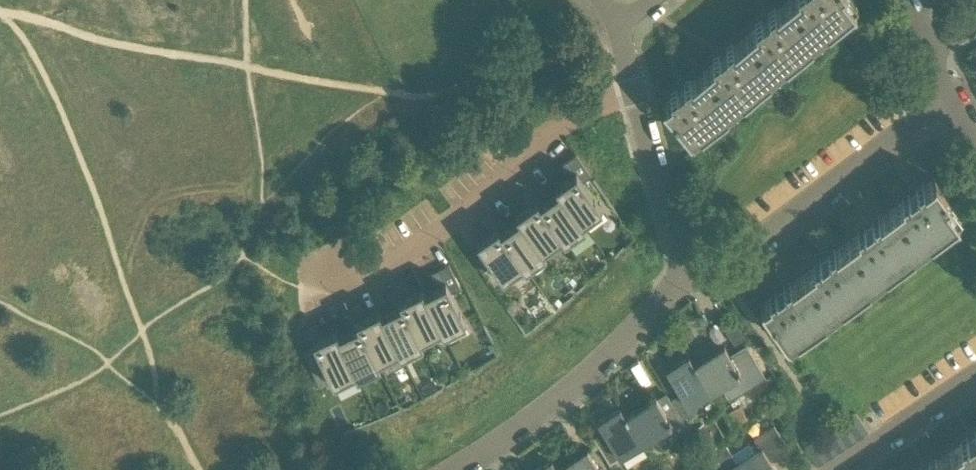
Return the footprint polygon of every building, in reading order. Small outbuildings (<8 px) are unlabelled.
[(820,32),(794,0),(787,0),(776,9),(775,8),(768,14),(769,15),(762,20),(761,19),(754,25),(755,26),(748,32),(778,67),(820,32)] [(820,32),(853,4),(853,5),(855,4),(852,0),(794,0),(820,32)] [(713,62),(706,67),(735,102),(778,67),(748,32),(733,45),(732,43),(725,49),(726,50),(720,55),(719,54),(712,60),(713,62)] [(663,102),(662,103),(690,137),(691,136),(693,138),(735,102),(706,67),(691,80),(690,79),(683,84),(684,85),(677,91),(676,90),(670,95),(671,97),(664,103),(663,102)] [(576,153),(568,159),(575,170),(576,170),(583,180),(591,174),(576,153)] [(567,176),(554,185),(557,189),(557,190),(560,194),(561,193),(581,221),(582,221),(602,207),(583,180),(576,170),(575,170),(568,159),(559,165),(567,176)] [(895,205),(923,242),(957,216),(957,217),(959,216),(946,199),(950,196),(934,175),(933,176),(933,177),(924,184),(923,182),(915,188),(916,189),(909,194),(908,193),(901,198),(902,199),(895,205)] [(531,191),(530,191),(562,235),(561,236),(564,240),(585,225),(582,221),(581,221),(561,193),(560,194),(557,190),(557,189),(546,196),(539,185),(531,191)] [(527,204),(515,213),(518,216),(517,217),(518,217),(520,221),(522,220),(542,249),(543,248),(561,236),(562,235),(530,191),(531,191),(528,187),(520,193),(527,204)] [(923,242),(895,205),(879,216),(878,215),(871,221),(872,222),(865,227),(864,226),(857,231),(858,233),(851,238),(878,274),(923,242)] [(492,218),(491,219),(522,263),(522,264),(525,267),(546,252),(543,248),(542,249),(522,220),(520,221),(518,217),(517,217),(507,224),(499,213),(492,218)] [(488,232),(476,240),(480,245),(482,248),(492,263),(502,277),(522,264),(522,263),(491,219),(492,218),(489,215),(480,221),(488,232)] [(807,271),(834,307),(878,274),(851,238),(835,249),(834,248),(827,254),(828,255),(821,260),(820,259),(813,264),(814,265),(807,271)] [(482,248),(471,256),(481,270),(492,263),(482,248)] [(448,263),(439,268),(451,292),(460,287),(448,263)] [(435,285),(424,290),(424,291),(427,295),(425,296),(441,327),(440,328),(442,332),(465,321),(451,292),(439,268),(429,273),(435,285)] [(788,338),(789,340),(834,307),(807,271),(791,282),(790,281),(783,286),(783,287),(776,293),(776,291),(769,297),(770,298),(763,303),(762,303),(761,304),(786,339),(788,338)] [(402,281),(393,286),(395,290),(420,338),(440,328),(441,327),(425,296),(427,295),(424,291),(424,290),(424,291),(422,286),(408,293),(402,281)] [(392,306),(381,312),(382,312),(384,317),(382,317),(398,349),(397,349),(399,354),(423,342),(420,338),(395,290),(386,294),(392,306)] [(359,302),(350,307),(352,311),(377,360),(377,359),(397,349),(398,349),(382,317),(384,317),(382,312),(381,312),(379,308),(365,314),(359,302)] [(349,328),(338,333),(339,334),(341,338),(339,339),(355,370),(354,371),(356,375),(380,364),(377,359),(377,360),(352,311),(343,316),(349,328)] [(744,336),(736,323),(725,330),(734,343),(744,336)] [(314,344),(302,350),(313,373),(325,367),(332,380),(333,382),(354,371),(355,370),(339,339),(341,338),(339,334),(338,333),(338,334),(336,329),(322,336),(316,324),(306,329),(313,341),(312,341),(314,344)] [(724,345),(695,364),(708,386),(739,366),(737,362),(736,363),(724,345)] [(686,400),(708,386),(695,364),(688,354),(666,369),(683,395),(673,401),(680,411),(689,405),(686,400)] [(680,411),(673,401),(665,390),(626,416),(640,438),(665,421),(674,434),(688,425),(680,411)] [(736,422),(748,414),(740,403),(728,411),(736,422)] [(618,452),(640,438),(626,416),(620,406),(597,421),(618,452)] [(716,444),(703,422),(693,428),(706,450),(716,444)] [(713,453),(724,469),(778,469),(764,450),(768,447),(775,456),(789,447),(774,425),(754,438),(760,447),(757,449),(753,443),(748,442),(730,454),(724,445),(713,453)] [(953,449),(967,469),(975,469),(975,431),(974,433),(975,433),(968,438),(967,437),(960,442),(961,444),(953,449)] [(558,468),(559,469),(602,469),(603,469),(600,466),(599,467),(587,449),(558,468)] [(953,449),(937,460),(936,458),(928,463),(929,464),(922,469),(921,468),(918,469),(967,469),(953,449)] [(713,453),(687,469),(724,469),(713,453)] [(558,468),(552,459),(534,469),(559,469),(558,468)]
